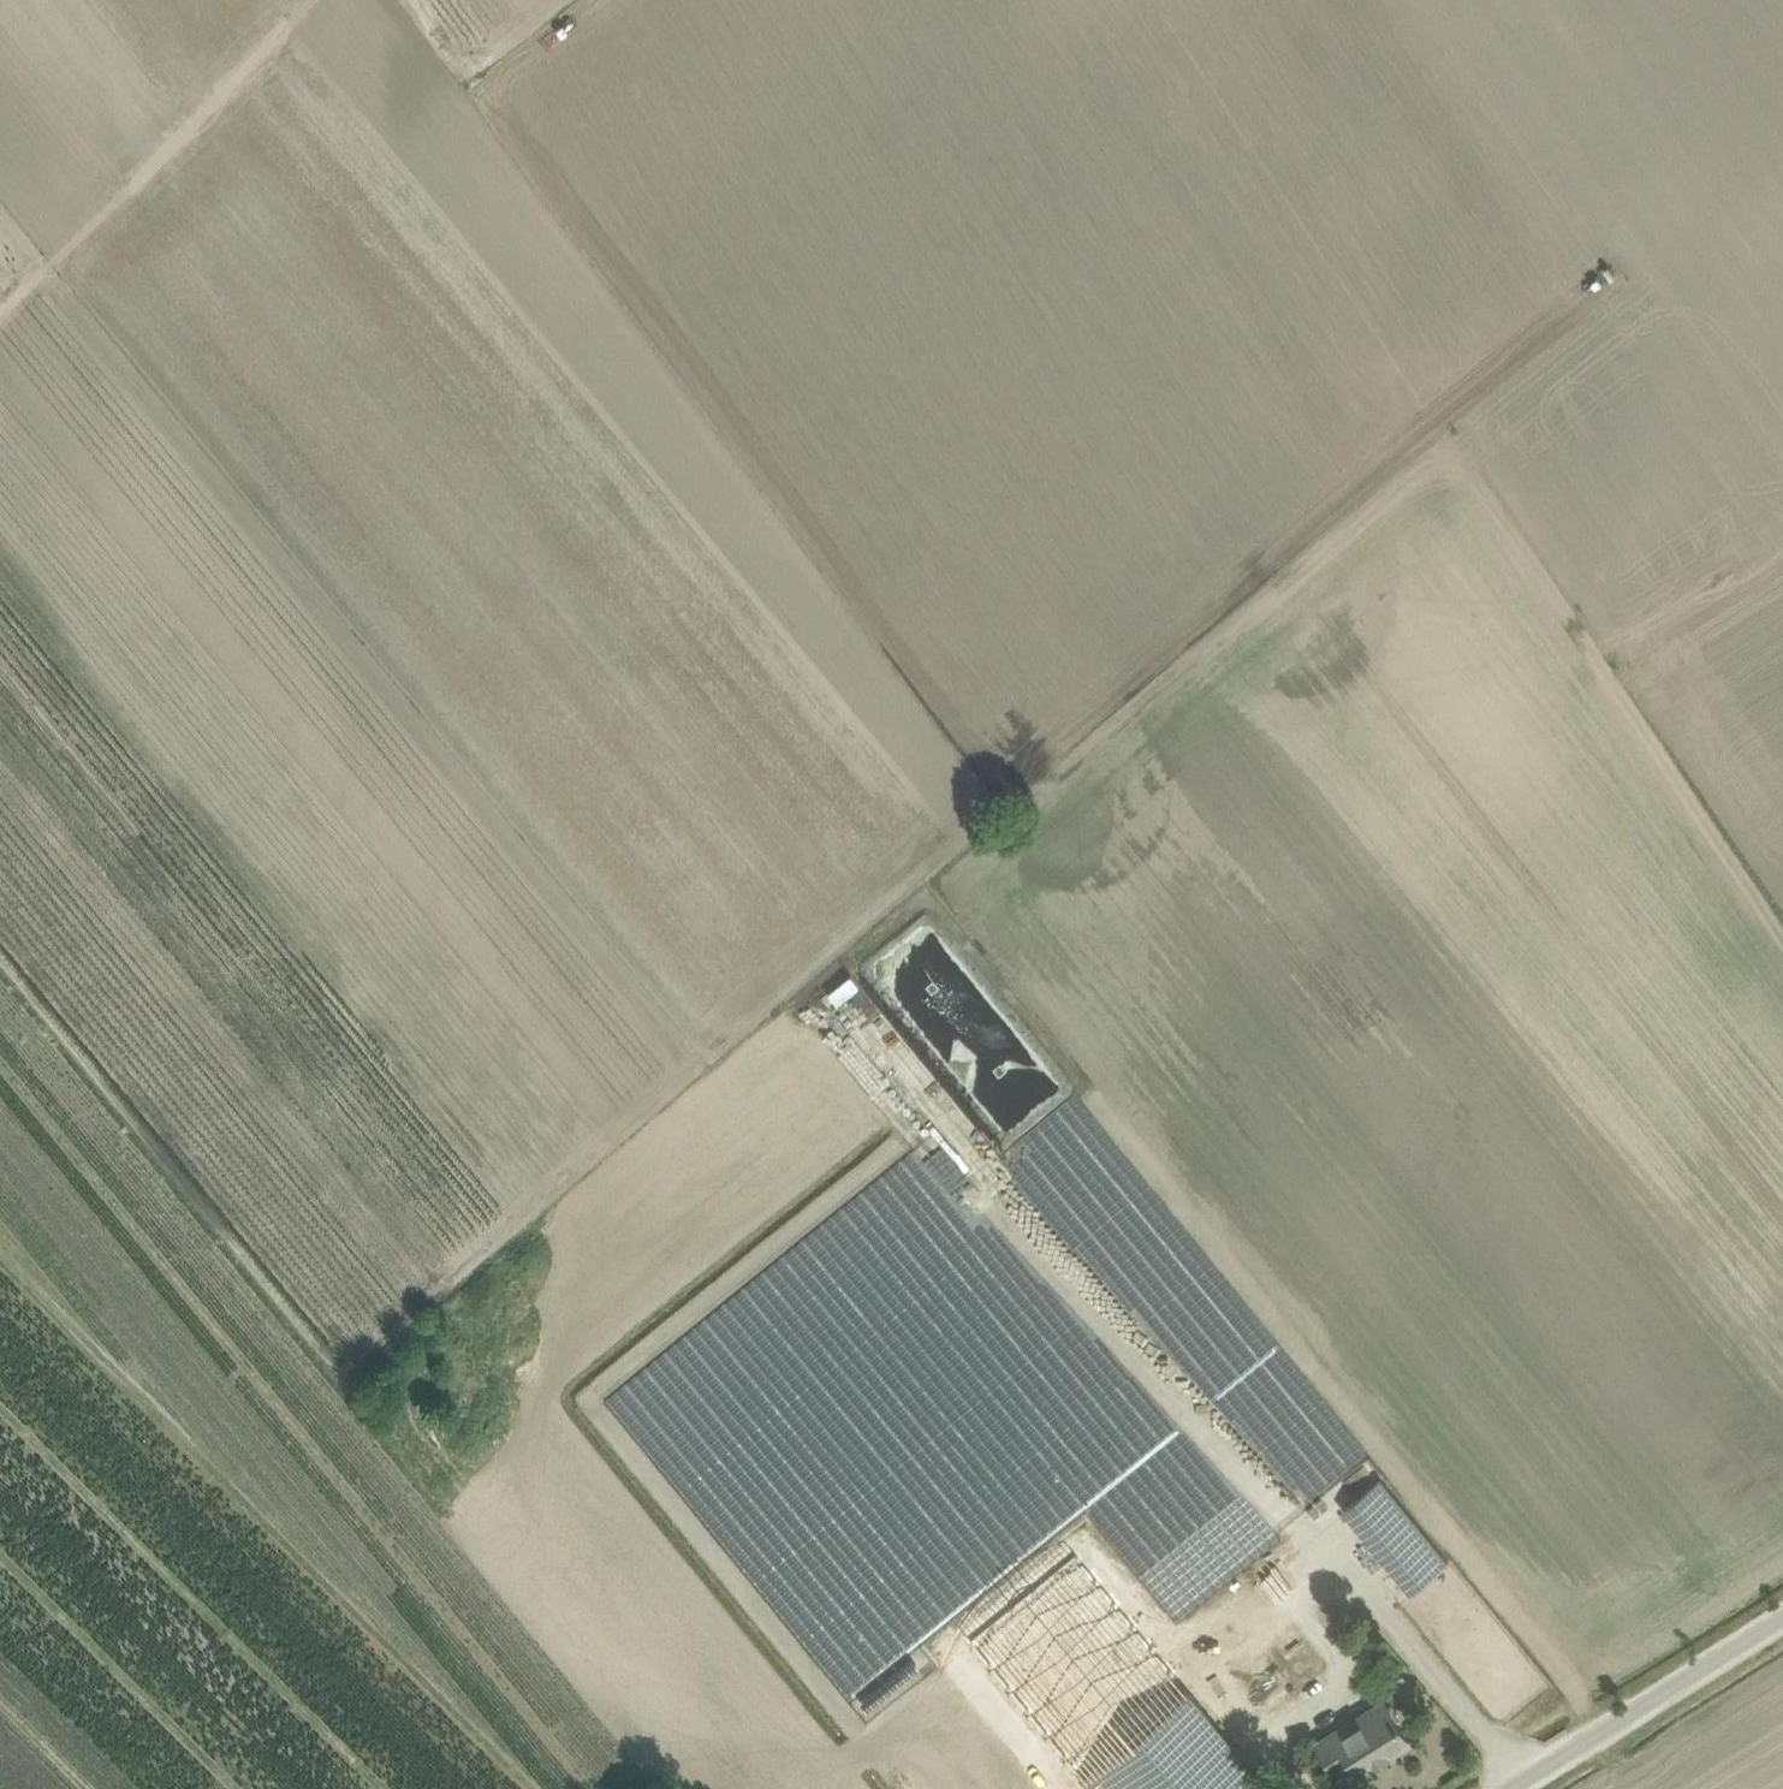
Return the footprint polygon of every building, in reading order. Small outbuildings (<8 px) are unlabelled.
[(901,1076),(922,1059),(850,973),(820,997),(878,1067),(888,1060),(901,1076)] [(1063,1500),(1133,1447),(889,1122),(894,1104),(823,1009),(650,1137),(755,1277),(712,1309),(854,1499),(852,1480),(857,1481),(903,1477),(905,1499),(933,1505),(920,1488),(925,1466),(907,1462),(896,1448),(900,1445),(905,1426),(924,1451),(941,1438),(954,1455),(944,1456),(945,1470),(961,1469),(959,1447),(801,1236),(803,1231),(829,1266),(900,1283),(1063,1500)] [(980,1484),(984,1479),(989,1484),(999,1475),(981,1456),(966,1470),(980,1484)] [(1363,1457),(1326,1487),(1411,1591),(1448,1561),(1363,1457)] [(1150,1528),(1235,1641),(1225,1649),(1232,1657),(1218,1667),(1269,1736),(1333,1688),(1190,1497),(1150,1528)] [(1190,1691),(1103,1775),(1115,1788),(1270,1788),(1190,1691)] [(1317,1743),(1322,1751),(1335,1771),(1351,1761),(1358,1772),(1409,1740),(1384,1700),(1317,1743)]
